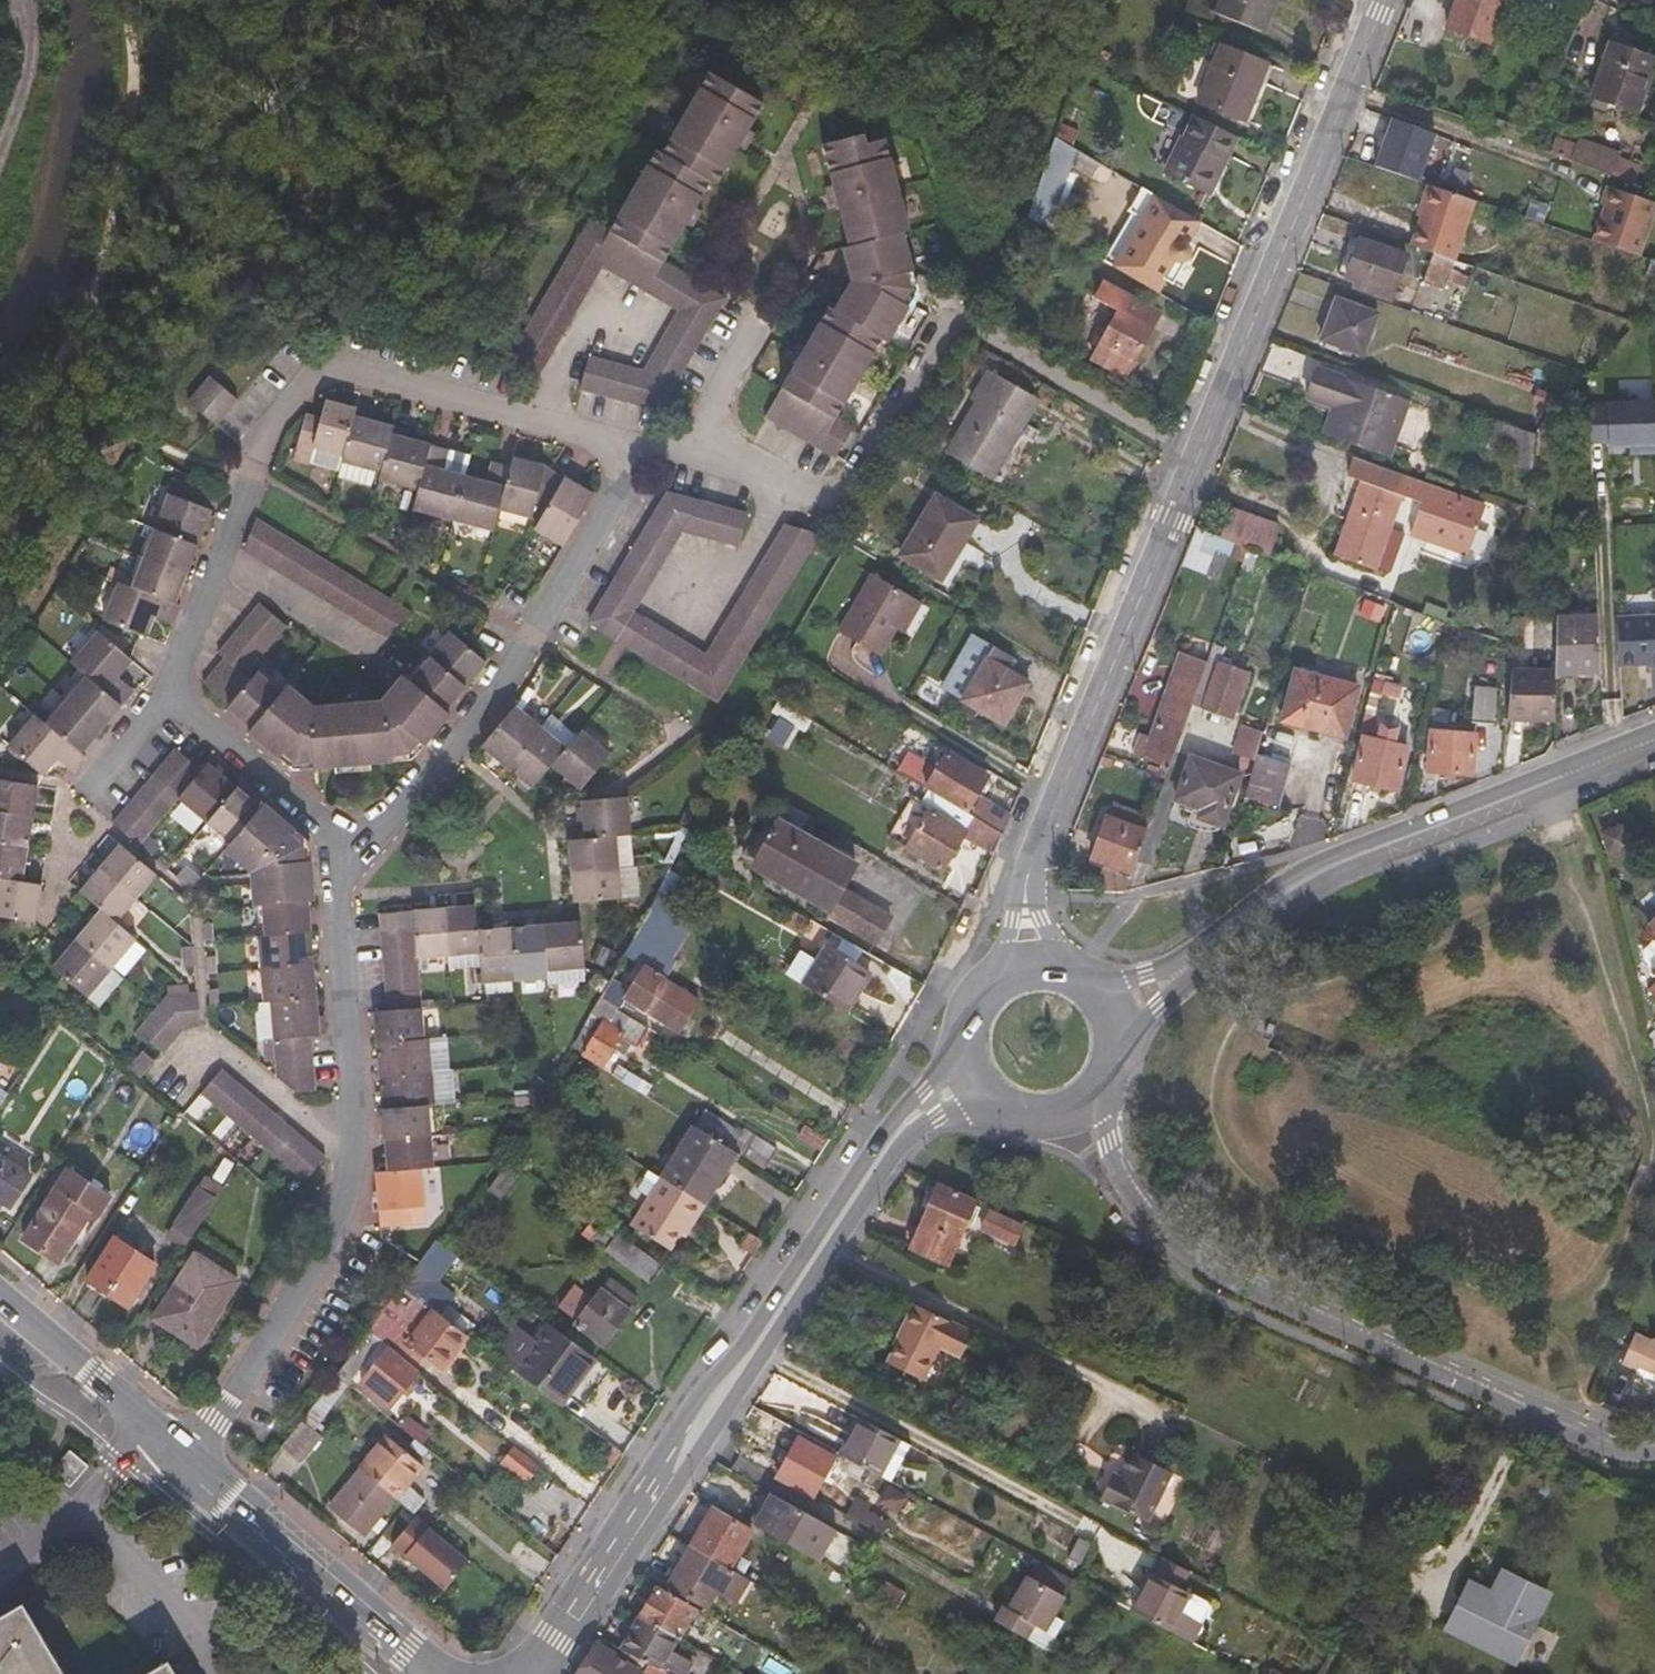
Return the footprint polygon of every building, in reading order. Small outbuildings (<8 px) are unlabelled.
[(1217,10),(1222,0),(1216,0),(1213,8),(1217,10)] [(1217,10),(1263,29),(1276,0),(1222,0),(1217,10)] [(1448,26),(1490,41),(1505,0),(1457,0),(1448,26)] [(1596,95),(1610,100),(1639,110),(1654,62),(1654,58),(1610,43),(1594,94),(1596,95)] [(1222,44),(1199,99),(1246,118),(1269,63),(1222,44)] [(690,274),(684,271),(663,260),(685,222),(694,206),(717,167),(724,170),(746,132),(756,116),(778,77),(725,46),(671,137),(666,134),(610,229),(591,219),(505,368),(538,376),(539,375),(604,266),(673,305),(690,274)] [(1610,100),(1596,95),(1593,106),(1606,111),(1610,100)] [(1211,192),(1240,135),(1197,114),(1184,136),(1183,135),(1166,170),(1211,192)] [(764,120),(756,116),(746,132),(754,136),(764,120)] [(1380,165),(1420,180),(1438,132),(1397,117),(1380,165)] [(1052,137),(1028,213),(1053,221),(1077,145),(1052,137)] [(1572,159),(1630,180),(1636,164),(1633,162),(1578,143),(1572,159)] [(920,259),(927,257),(917,216),(921,215),(905,151),(886,156),(884,147),(843,157),(850,188),(854,204),(861,232),(855,233),(864,265),(839,307),(835,305),(813,342),(804,359),(772,412),(843,452),(858,423),(842,413),(886,335),(892,338),(917,295),(915,285),(923,272),(920,259)] [(1091,176),(1099,161),(1085,153),(1076,168),(1091,176)] [(1122,253),(1115,265),(1160,291),(1175,264),(1180,264),(1183,263),(1186,261),(1186,254),(1183,249),(1199,218),(1116,170),(1102,197),(1146,222),(1138,237),(1128,232),(1118,250),(1122,253)] [(1427,212),(1416,245),(1434,253),(1454,259),(1474,198),(1429,182),(1428,184),(1420,209),(1427,212)] [(1642,256),(1654,219),(1654,202),(1610,187),(1604,205),(1608,206),(1596,240),(1642,256)] [(845,207),(854,204),(850,188),(842,190),(845,207)] [(703,210),(694,206),(685,222),(693,226),(703,210)] [(1044,224),(1028,215),(1015,243),(1029,251),(1044,224)] [(1407,255),(1359,238),(1344,279),(1354,282),(1353,286),(1391,299),(1407,255)] [(1454,259),(1434,253),(1423,281),(1443,288),(1446,280),(1454,259)] [(931,271),(927,257),(920,259),(923,272),(915,285),(917,295),(931,271)] [(1474,266),(1454,259),(1446,280),(1466,286),(1474,266)] [(698,279),(690,274),(673,305),(681,309),(698,279)] [(727,297),(698,279),(681,309),(645,370),(589,355),(581,388),(661,411),(727,297)] [(1157,309),(1106,281),(1097,296),(1120,308),(1092,358),(1124,375),(1152,326),(1148,324),(1157,309)] [(1379,313),(1338,298),(1322,339),(1363,354),(1379,313)] [(796,354),(804,359),(813,342),(806,337),(796,354)] [(207,367),(203,372),(230,396),(234,391),(207,367)] [(992,477),(1039,398),(989,367),(971,397),(976,401),(947,450),(992,477)] [(1332,408),(1324,432),(1378,452),(1386,432),(1392,434),(1404,401),(1319,370),(1308,399),(1332,408)] [(193,383),(220,407),(230,396),(203,372),(193,383)] [(212,417),(220,407),(193,383),(185,393),(212,417)] [(1558,409),(1562,397),(1538,389),(1533,403),(1551,409),(1552,407),(1558,409)] [(303,442),(344,452),(357,406),(333,399),(327,419),(310,414),(303,442)] [(1608,401),(1608,406),(1590,407),(1591,441),(1609,441),(1610,445),(1630,444),(1643,444),(1643,451),(1654,451),(1654,399),(1608,401)] [(344,452),(343,458),(381,468),(393,423),(372,418),(373,410),(357,406),(344,452)] [(1536,433),(1549,415),(1532,410),(1527,430),(1536,433)] [(1562,420),(1549,415),(1536,433),(1556,438),(1562,420)] [(379,476),(419,488),(431,441),(409,435),(411,427),(393,423),(381,468),(379,476)] [(1532,459),(1535,435),(1513,433),(1510,455),(1521,457),(1532,459)] [(414,505),(454,516),(465,472),(443,467),(448,446),(431,441),(419,488),(414,505)] [(1643,451),(1643,444),(1630,444),(1630,452),(1643,451)] [(547,505),(565,475),(547,464),(513,455),(511,463),(501,501),(536,511),(540,501),(547,505)] [(1530,475),(1532,459),(1521,457),(1519,473),(1530,475)] [(454,516),(494,527),(501,501),(511,463),(495,459),(489,479),(465,472),(454,516)] [(340,461),(336,474),(369,483),(373,469),(340,461)] [(1485,510),(1355,463),(1348,482),(1362,487),(1338,554),(1378,569),(1379,568),(1391,572),(1405,532),(1469,555),(1485,510)] [(594,492),(565,475),(547,505),(535,526),(564,543),(594,492)] [(168,491),(154,525),(198,543),(211,508),(205,505),(210,490),(179,479),(174,492),(168,491)] [(657,507),(684,524),(699,500),(667,491),(657,507)] [(942,579),(979,518),(937,493),(900,553),(942,579)] [(684,524),(681,530),(740,545),(748,513),(699,500),(684,524)] [(648,521),(677,538),(681,530),(684,524),(657,507),(648,521)] [(1223,537),(1247,547),(1271,555),(1282,527),(1234,509),(1223,537)] [(270,562),(286,535),(256,517),(245,546),(270,562)] [(640,535),(668,552),(677,538),(648,521),(640,535)] [(154,525),(143,555),(186,572),(198,543),(154,525)] [(820,531),(804,527),(725,661),(754,679),(838,537),(820,531)] [(300,543),(286,535),(270,562),(284,570),(300,543)] [(632,549),(660,565),(668,552),(640,535),(632,549)] [(313,550),(300,543),(284,570),(297,578),(313,550)] [(623,562),(652,579),(660,565),(632,549),(623,562)] [(327,559),(313,550),(297,578),(310,586),(327,559)] [(1228,554),(1218,550),(1209,572),(1220,576),(1228,554)] [(143,555),(131,584),(175,600),(186,572),(143,555)] [(310,586),(323,594),(340,566),(327,559),(310,586)] [(615,575),(643,593),(652,579),(623,562),(615,575)] [(323,594),(337,602),(353,574),(340,566),(323,594)] [(337,602),(350,610),(366,582),(353,574),(337,602)] [(607,589),(635,607),(643,593),(615,575),(607,589)] [(905,630),(922,601),(882,577),(848,633),(889,656),(905,630)] [(131,584),(118,579),(103,618),(138,632),(146,635),(153,614),(172,622),(180,602),(175,600),(131,584)] [(350,610),(363,618),(380,591),(366,582),(350,610)] [(601,604),(627,620),(634,608),(635,607),(607,589),(598,603),(601,604)] [(363,618),(377,626),(393,598),(380,591),(363,618)] [(1499,606),(1491,594),(1477,603),(1485,614),(1499,606)] [(202,681),(229,703),(252,676),(245,671),(254,661),(287,620),(261,599),(220,650),(225,653),(202,681)] [(929,605),(922,601),(905,630),(912,635),(929,605)] [(591,623),(616,638),(627,620),(601,604),(591,623)] [(627,620),(616,638),(626,644),(644,614),(634,608),(627,620)] [(1619,613),(1621,662),(1653,660),(1653,663),(1654,663),(1654,612),(1619,613)] [(725,661),(644,614),(626,644),(707,691),(725,661)] [(1557,672),(1602,669),(1599,623),(1599,614),(1558,616),(1557,672)] [(447,625),(428,649),(467,681),(487,657),(447,625)] [(96,629),(70,662),(85,675),(120,704),(133,688),(119,676),(133,659),(130,656),(96,629)] [(428,649),(408,674),(448,706),(467,681),(428,649)] [(1192,704),(1207,662),(1182,652),(1151,737),(1141,733),(1134,754),(1161,763),(1160,767),(1152,764),(1150,771),(1166,777),(1192,704)] [(988,656),(964,697),(1006,722),(1030,681),(988,656)] [(1247,672),(1208,658),(1207,662),(1192,704),(1230,718),(1247,672)] [(229,703),(226,706),(252,725),(285,685),(254,661),(245,671),(252,676),(229,703)] [(383,695),(349,698),(355,759),(364,758),(393,756),(393,749),(401,749),(401,744),(410,743),(411,747),(420,738),(424,742),(452,710),(448,706),(408,674),(404,670),(383,695)] [(1357,686),(1298,670),(1284,718),(1345,733),(1357,686)] [(85,675),(65,699),(100,727),(120,704),(85,675)] [(1556,677),(1512,675),(1507,723),(1555,727),(1556,677)] [(1394,683),(1375,678),(1371,691),(1391,696),(1394,683)] [(312,701),(288,682),(285,685),(252,725),(248,730),(278,755),(284,750),(294,759),(294,753),(305,753),(305,757),(322,755),(323,763),(345,761),(355,759),(349,698),(312,701)] [(1498,687),(1475,685),(1473,720),(1495,723),(1498,687)] [(65,699),(44,723),(79,752),(100,727),(65,699)] [(814,719),(779,699),(772,710),(806,732),(814,719)] [(1382,702),(1369,699),(1360,734),(1365,736),(1354,778),(1398,789),(1408,746),(1373,737),(1382,702)] [(507,766),(540,725),(515,704),(482,745),(507,766)] [(44,723),(33,713),(8,745),(42,773),(56,757),(72,770),(84,756),(79,752),(44,723)] [(566,746),(540,725),(507,766),(532,787),(552,762),(566,746)] [(609,753),(580,729),(566,746),(552,762),(568,777),(581,788),(609,753)] [(1476,733),(1431,730),(1429,768),(1473,772),(1476,733)] [(414,754),(424,742),(420,738),(411,747),(410,743),(401,744),(401,749),(393,749),(393,756),(414,754)] [(175,748),(165,760),(190,781),(201,769),(175,748)] [(976,767),(980,761),(960,749),(956,755),(976,767)] [(291,766),(323,763),(322,755),(305,757),(305,753),(294,753),(294,759),(284,750),(278,755),(282,758),(291,766)] [(948,750),(926,786),(929,788),(967,811),(988,775),(976,767),(956,755),(948,750)] [(1240,773),(1192,756),(1177,798),(1203,807),(1200,816),(1222,824),(1240,773)] [(364,758),(355,759),(345,761),(346,770),(365,769),(364,758)] [(165,760),(155,772),(180,794),(190,781),(165,760)] [(1285,770),(1255,760),(1244,802),(1273,811),(1285,770)] [(190,781),(180,794),(178,796),(207,820),(237,785),(208,761),(201,769),(190,781)] [(144,785),(169,806),(178,796),(180,794),(155,772),(144,785)] [(32,814),(37,784),(0,777),(0,809),(32,814)] [(159,818),(169,806),(144,785),(133,797),(159,818)] [(260,805),(237,785),(207,820),(231,841),(260,805)] [(967,811),(929,788),(920,802),(914,798),(891,835),(944,868),(964,835),(994,853),(1003,832),(967,811)] [(616,834),(630,833),(627,795),(582,799),(583,812),(585,837),(616,834)] [(149,830),(159,818),(133,797),(124,810),(149,830)] [(250,870),(254,905),(263,904),(307,900),(314,900),(312,871),(308,839),(263,802),(260,805),(231,841),(224,848),(250,870)] [(1107,861),(1096,890),(1126,891),(1153,815),(1112,802),(1094,856),(1107,861)] [(836,849),(844,834),(790,803),(782,818),(836,849)] [(27,848),(32,814),(0,809),(0,843),(27,848)] [(113,821),(138,843),(149,830),(124,810),(113,821)] [(859,863),(836,849),(782,818),(778,816),(750,864),(830,909),(828,913),(876,941),(892,915),(844,888),(859,863)] [(1610,851),(1629,843),(1622,826),(1603,833),(1610,851)] [(618,865),(616,834),(585,837),(569,838),(571,868),(618,865)] [(120,842),(100,866),(132,893),(152,869),(120,842)] [(0,843),(0,876),(21,880),(27,848),(0,843)] [(621,897),(618,865),(571,868),(574,901),(621,897)] [(100,866),(79,890),(101,909),(111,917),(132,893),(100,866)] [(40,884),(21,880),(0,876),(0,914),(34,920),(40,884)] [(688,911),(657,891),(635,934),(611,978),(601,996),(619,1007),(622,1002),(632,1008),(636,1003),(680,1030),(699,998),(667,977),(679,959),(675,955),(690,930),(681,925),(688,911)] [(263,904),(265,935),(310,931),(307,900),(263,904)] [(449,953),(479,951),(478,928),(475,903),(444,906),(447,933),(449,953)] [(417,957),(449,953),(447,933),(444,906),(414,909),(415,925),(416,941),(417,957)] [(101,909),(77,938),(112,968),(137,939),(111,917),(101,909)] [(381,928),(415,925),(414,909),(380,911),(381,928)] [(549,970),(586,966),(583,920),(575,921),(545,923),(549,970)] [(515,979),(549,976),(549,970),(545,923),(511,926),(515,979)] [(382,944),(416,941),(415,925),(381,928),(382,944)] [(482,981),(515,979),(511,926),(478,928),(479,951),(482,981)] [(257,936),(260,968),(313,964),(310,931),(265,935),(257,936)] [(112,968),(77,938),(52,967),(87,996),(112,968)] [(1654,940),(1643,952),(1644,961),(1652,971),(1654,975),(1654,940)] [(383,960),(417,957),(416,941),(382,944),(383,960)] [(830,944),(806,984),(843,1008),(869,968),(830,944)] [(385,976),(419,974),(417,957),(383,960),(385,976)] [(260,968),(263,1001),(270,1001),(316,997),(313,964),(260,968)] [(386,992),(420,990),(419,974),(385,976),(386,992)] [(163,1053),(197,1015),(189,1007),(197,999),(176,980),(133,1026),(163,1053)] [(386,992),(387,1009),(422,1006),(420,990),(386,992)] [(638,1045),(650,1026),(619,1007),(601,996),(589,1019),(578,1038),(589,1045),(586,1052),(604,1063),(615,1046),(621,1035),(630,1039),(638,1045)] [(316,997),(270,1001),(274,1038),(310,1035),(319,1034),(316,997)] [(375,1010),(377,1040),(425,1037),(422,1006),(387,1009),(375,1010)] [(312,1050),(310,1035),(274,1038),(275,1052),(312,1050)] [(622,1051),(630,1039),(621,1035),(615,1046),(622,1051)] [(377,1040),(380,1074),(433,1069),(430,1036),(425,1037),(377,1040)] [(275,1052),(276,1069),(313,1066),(312,1050),(275,1052)] [(22,1073),(2,1061),(0,1063),(0,1106),(22,1073)] [(613,1072),(636,1087),(640,1077),(618,1064),(613,1072)] [(313,1066),(276,1069),(277,1075),(295,1090),(315,1089),(313,1066)] [(202,1092),(216,1103),(236,1080),(222,1069),(202,1092)] [(428,1103),(435,1103),(433,1069),(380,1074),(383,1107),(428,1103)] [(636,1087),(643,1092),(649,1082),(640,1077),(636,1087)] [(216,1103),(228,1114),(249,1091),(236,1080),(216,1103)] [(228,1114),(241,1125),(261,1102),(249,1091),(228,1114)] [(241,1125),(254,1136),(273,1112),(261,1102),(241,1125)] [(431,1135),(428,1103),(383,1107),(385,1139),(431,1135)] [(736,1149),(765,1168),(778,1147),(745,1127),(741,1131),(706,1109),(696,1125),(736,1149)] [(273,1112),(254,1136),(267,1147),(286,1123),(273,1112)] [(299,1134),(286,1123),(267,1147),(280,1157),(299,1134)] [(705,1202),(736,1149),(696,1125),(694,1124),(662,1175),(667,1178),(705,1202)] [(312,1145),(299,1134),(280,1157),(293,1168),(312,1145)] [(434,1166),(431,1135),(385,1139),(388,1170),(420,1167),(434,1166)] [(325,1156),(312,1145),(293,1168),(306,1179),(325,1156)] [(0,1154),(0,1199),(10,1206),(32,1174),(0,1154)] [(507,1163),(489,1187),(502,1197),(520,1173),(507,1163)] [(424,1206),(420,1167),(388,1170),(375,1171),(379,1208),(380,1226),(413,1222),(412,1206),(424,1206)] [(98,1214),(111,1194),(69,1168),(23,1239),(59,1262),(93,1211),(98,1214)] [(656,1198),(667,1178),(662,1175),(651,1195),(656,1198)] [(692,1223),(705,1202),(667,1178),(656,1198),(651,1195),(633,1223),(670,1246),(687,1220),(692,1223)] [(976,1199),(938,1182),(908,1250),(947,1267),(976,1199)] [(191,1236),(217,1197),(199,1186),(176,1225),(191,1236)] [(980,1227),(1014,1244),(1023,1225),(989,1209),(980,1227)] [(591,1237),(603,1246),(611,1234),(599,1226),(591,1237)] [(663,1262),(617,1230),(604,1248),(620,1260),(649,1282),(663,1262)] [(156,1263),(116,1237),(88,1278),(130,1305),(156,1263)] [(435,1277),(455,1251),(437,1238),(419,1261),(403,1284),(432,1306),(441,1313),(456,1293),(435,1277)] [(154,1318),(197,1346),(240,1280),(196,1253),(154,1318)] [(609,1273),(573,1321),(603,1343),(638,1295),(609,1273)] [(403,1284),(369,1328),(379,1336),(384,1340),(399,1322),(397,1321),(408,1308),(422,1320),(432,1306),(403,1284)] [(969,1329),(916,1303),(904,1327),(907,1328),(890,1364),(926,1381),(943,1347),(958,1354),(969,1329)] [(441,1313),(432,1306),(422,1320),(408,1340),(441,1366),(468,1334),(441,1313)] [(557,1402),(594,1353),(565,1331),(548,1319),(513,1368),(527,1378),(557,1402)] [(369,1328),(336,1373),(344,1380),(346,1381),(379,1336),(369,1328)] [(1652,1345),(1639,1339),(1625,1372),(1638,1378),(1640,1375),(1646,1378),(1654,1375),(1654,1344),(1652,1345)] [(419,1368),(390,1345),(361,1381),(389,1403),(403,1387),(408,1391),(416,1383),(410,1379),(419,1368)] [(336,1373),(331,1380),(339,1387),(344,1380),(336,1373)] [(326,1387),(310,1408),(322,1418),(333,1404),(331,1402),(337,1394),(326,1387)] [(323,1435),(303,1418),(281,1445),(301,1461),(310,1451),(323,1435)] [(851,1434),(840,1454),(869,1470),(877,1475),(897,1439),(859,1418),(850,1434),(851,1434)] [(405,1503),(413,1510),(426,1493),(411,1479),(423,1465),(386,1435),(361,1466),(361,1467),(396,1495),(405,1503)] [(429,1449),(414,1437),(409,1444),(424,1456),(429,1449)] [(800,1438),(779,1474),(815,1494),(832,1462),(865,1479),(869,1470),(840,1454),(838,1453),(835,1457),(800,1438)] [(50,1471),(63,1481),(73,1473),(72,1455),(68,1450),(50,1471)] [(1114,1472),(1101,1496),(1147,1521),(1174,1469),(1137,1450),(1124,1476),(1114,1472)] [(73,1473),(63,1481),(68,1485),(85,1465),(72,1455),(73,1473)] [(381,1514),(396,1495),(361,1467),(331,1505),(364,1532),(370,1525),(378,1532),(387,1520),(381,1514)] [(758,1505),(748,1522),(782,1542),(814,1560),(832,1527),(821,1521),(800,1509),(767,1490),(758,1505)] [(854,1503),(848,1514),(886,1534),(892,1524),(854,1503)] [(688,1544),(728,1567),(750,1530),(711,1507),(688,1544)] [(469,1557),(429,1523),(406,1551),(446,1585),(469,1557)] [(1083,1559),(1091,1543),(1080,1537),(1071,1552),(1083,1559)] [(864,1545),(854,1540),(849,1551),(858,1556),(864,1545)] [(747,1578),(728,1567),(688,1544),(666,1582),(706,1606),(715,1592),(733,1602),(747,1578)] [(1168,1561),(1159,1578),(1187,1593),(1196,1576),(1168,1561)] [(1142,1591),(1131,1610),(1190,1641),(1200,1621),(1182,1612),(1190,1595),(1187,1593),(1159,1578),(1149,1572),(1140,1589),(1142,1591)] [(1008,1589),(992,1618),(1024,1636),(1032,1623),(1042,1628),(1061,1595),(1025,1574),(1014,1592),(1008,1589)] [(1448,1625),(1512,1657),(1544,1592),(1504,1574),(1493,1597),(1468,1585),(1448,1625)] [(656,1584),(638,1616),(676,1637),(695,1607),(656,1584)] [(22,1604),(0,1617),(0,1673),(64,1673),(22,1604)] [(676,1637),(638,1616),(619,1648),(658,1667),(664,1658),(676,1637)] [(714,1626),(700,1650),(739,1671),(742,1666),(731,1659),(737,1648),(741,1651),(749,1638),(715,1618),(711,1625),(714,1626)] [(658,1667),(619,1648),(599,1638),(586,1658),(575,1673),(671,1673),(658,1667)] [(671,1673),(696,1673),(664,1658),(658,1667),(671,1673)] [(168,1662),(147,1673),(175,1673),(168,1662)]
